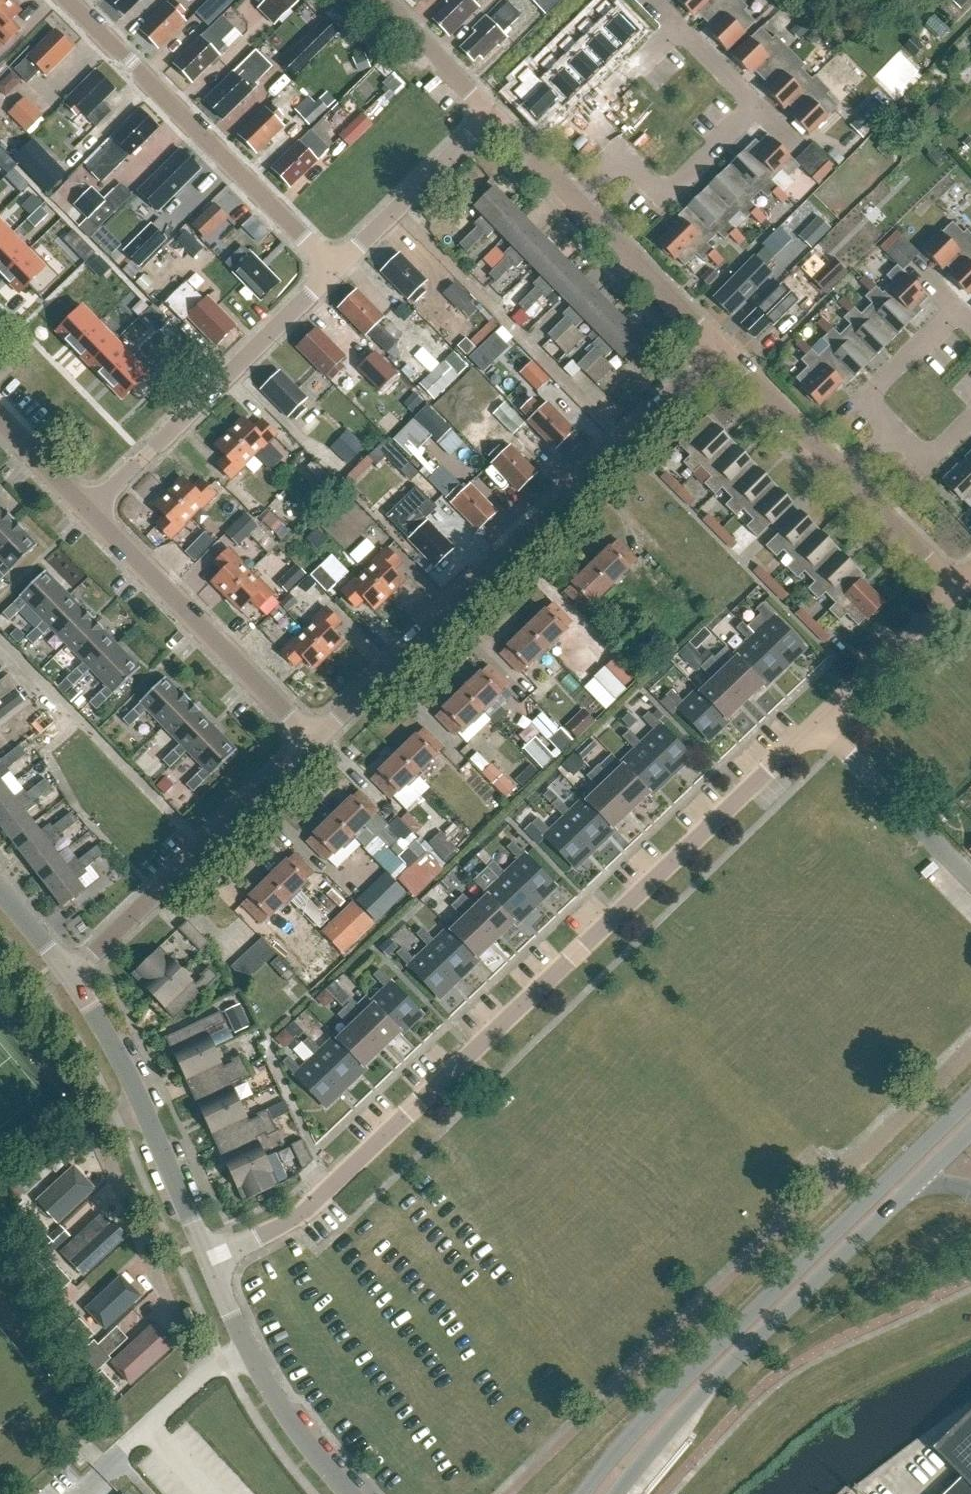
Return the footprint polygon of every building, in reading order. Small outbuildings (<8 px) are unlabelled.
[(21,12),(8,0),(5,0),(0,5),(0,41),(4,45),(18,31),(10,23),(21,12)] [(142,0),(109,0),(125,17),(142,0)] [(196,14),(209,27),(235,2),(234,0),(210,0),(196,14)] [(257,8),(275,26),(299,2),(297,0),(266,0),(257,8)] [(480,0),(447,0),(445,1),(449,5),(433,20),(446,34),(451,29),(454,32),(479,8),(475,4),(480,0)] [(556,0),(533,0),(532,1),(543,12),(556,0)] [(692,17),(696,14),(703,21),(725,0),(675,0),(692,17)] [(739,0),(725,0),(703,21),(711,29),(707,33),(726,51),(754,23),(743,12),(747,8),(739,0)] [(158,50),(185,22),(179,17),(184,12),(174,1),(169,6),(167,4),(139,31),(158,50)] [(615,11),(606,1),(595,12),(601,18),(594,25),(593,27),(617,51),(618,52),(631,39),(630,38),(633,35),(635,34),(636,35),(637,33),(616,11),(615,11)] [(969,11),(959,1),(946,14),(957,24),(969,11)] [(503,33),(522,16),(509,2),(491,20),(487,16),(473,29),(477,33),(461,49),(474,62),(479,57),(482,60),(497,46),(498,47),(508,38),(503,33)] [(221,17),(173,65),(192,84),(220,56),(217,54),(225,46),(221,42),(233,29),(221,17)] [(593,27),(594,25),(588,19),(577,30),(583,36),(576,43),(574,45),(599,69),(600,70),(613,57),(612,57),(617,51),(593,27)] [(325,21),(280,64),(294,78),(338,35),(325,21)] [(799,41),(810,30),(801,21),(790,32),(799,41)] [(753,72),(761,79),(789,51),(774,36),(771,40),(760,29),(731,57),(750,76),(753,72)] [(45,77),(72,50),(54,31),(13,72),(27,85),(40,72),(45,77)] [(814,33),(807,41),(810,45),(817,45),(821,40),(814,33)] [(574,45),(576,43),(569,37),(559,48),(565,54),(557,61),(556,63),(580,87),(581,88),(594,75),(593,75),(599,69),(574,45)] [(790,109),(818,80),(814,76),(811,80),(801,70),(804,66),(789,51),(761,79),(768,87),(764,91),(783,109),(787,106),(790,109)] [(358,73),(371,68),(365,54),(352,59),(358,73)] [(556,63),(557,61),(551,55),(540,66),(546,72),(539,79),(537,81),(556,100),(563,106),(576,93),(575,93),(580,87),(556,63)] [(380,64),(374,70),(386,81),(392,75),(380,64)] [(537,81),(539,79),(528,68),(517,79),(522,84),(514,93),(524,104),(522,106),(537,121),(550,108),(549,107),(556,100),(537,81)] [(103,103),(115,91),(96,72),(68,99),(70,101),(65,106),(75,117),(81,111),(88,118),(97,127),(112,112),(103,103)] [(223,121),(250,94),(244,87),(249,82),(239,72),(234,77),(232,75),(205,102),(223,121)] [(383,90),(371,76),(353,90),(365,105),(383,90)] [(404,91),(393,80),(385,88),(396,99),(404,91)] [(829,92),(818,80),(790,109),(794,113),(790,116),(808,135),(837,106),(826,95),(829,92)] [(309,126),(329,107),(321,98),(301,117),(309,126)] [(876,99),(850,126),(863,139),(890,112),(876,99)] [(41,119),(22,100),(8,115),(27,133),(41,119)] [(257,155),(284,127),(278,121),(283,116),(273,106),(268,111),(265,109),(238,136),(257,155)] [(114,141),(87,168),(102,183),(129,155),(130,157),(158,129),(139,110),(111,138),(114,141)] [(362,113),(339,136),(349,146),(373,124),(362,113)] [(329,149),(311,131),(299,142),(272,170),(290,188),(318,161),(318,160),(329,149)] [(799,167),(767,135),(758,144),(754,141),(742,153),(771,181),(781,171),(788,178),(799,167)] [(970,147),(970,139),(969,137),(962,143),(968,150),(970,147)] [(33,142),(15,159),(49,193),(66,176),(33,142)] [(884,142),(877,150),(887,161),(895,153),(884,142)] [(158,212),(200,171),(179,150),(138,192),(158,212)] [(787,198),(771,181),(742,153),(721,174),(749,203),(760,192),(766,199),(772,194),(781,204),(787,198)] [(833,167),(828,162),(812,179),(817,184),(833,167)] [(749,203),(721,174),(700,195),(728,224),(738,213),(745,220),(750,215),(760,225),(766,219),(749,203)] [(23,178),(17,183),(24,190),(30,185),(23,178)] [(30,185),(24,190),(31,197),(37,192),(30,185)] [(92,187),(73,205),(74,206),(88,220),(88,219),(105,202),(106,201),(92,187)] [(480,232),(508,204),(493,188),(473,208),(482,217),(474,225),(476,228),(480,232)] [(744,240),(728,224),(700,195),(677,217),(680,221),(707,245),(717,234),(724,241),(729,236),(739,246),(744,240)] [(98,229),(115,212),(105,202),(88,219),(98,229)] [(207,240),(228,218),(214,204),(192,225),(207,240)] [(523,219),(508,204),(480,232),(484,235),(487,238),(495,230),(503,238),(523,219)] [(55,211),(49,216),(56,224),(62,218),(55,211)] [(656,243),(676,224),(670,217),(650,236),(656,243)] [(831,229),(819,217),(800,237),(812,249),(831,229)] [(62,218),(56,224),(63,231),(69,225),(62,218)] [(510,262),(538,234),(523,219),(503,238),(511,247),(503,255),(506,258),(510,262)] [(707,245),(680,221),(657,243),(674,261),(676,259),(684,267),(695,256),(702,262),(707,257),(717,267),(723,262),(707,245)] [(11,235),(0,223),(0,246),(11,235)] [(952,223),(923,251),(941,269),(945,266),(948,269),(970,247),(970,235),(966,230),(963,234),(952,223)] [(138,269),(167,240),(151,224),(122,252),(125,255),(141,239),(151,248),(134,265),(138,269)] [(484,235),(480,232),(476,228),(467,237),(474,244),(484,235)] [(194,258),(203,248),(187,231),(177,241),(194,258)] [(885,253),(901,237),(896,232),(880,248),(885,253)] [(553,249),(538,234),(510,262),(513,265),(516,268),(525,260),(533,269),(553,249)] [(0,246),(0,275),(2,277),(28,252),(11,235),(0,246)] [(465,253),(474,244),(467,237),(458,246),(465,253)] [(948,269),(952,273),(948,277),(967,295),(970,292),(970,247),(948,269)] [(260,302),(279,283),(250,258),(242,248),(226,264),(235,273),(233,274),(260,302)] [(764,267),(774,257),(765,248),(755,258),(756,259),(764,267)] [(539,292),(567,264),(553,249),(533,269),(541,277),(532,285),(535,288),(539,292)] [(28,252),(2,277),(19,294),(44,269),(28,252)] [(420,289),(426,283),(399,255),(380,273),(408,301),(410,299),(415,304),(425,294),(420,289)] [(513,265),(510,262),(506,258),(497,267),(504,274),(513,265)] [(825,293),(846,272),(832,258),(811,278),(825,293)] [(754,284),(767,271),(764,267),(756,259),(715,298),(728,311),(743,296),(747,296),(748,297),(757,288),(754,284)] [(562,299),(582,279),(567,264),(539,292),(542,295),(545,298),(554,290),(562,299)] [(892,283),(882,294),(910,322),(922,311),(919,307),(928,298),(896,266),(885,277),(892,283)] [(504,274),(497,267),(488,276),(495,283),(504,274)] [(782,286),(742,325),(755,338),(770,323),(774,324),(784,315),(797,301),(789,293),(807,275),(799,267),(781,285),(782,286)] [(708,287),(718,277),(710,269),(700,279),(708,287)] [(145,293),(153,284),(145,275),(136,284),(145,293)] [(910,322),(882,294),(865,277),(859,283),(869,293),(864,298),(871,305),(860,315),(889,344),(910,322)] [(568,322),(597,294),(582,279),(562,299),(570,306),(562,315),(564,318),(568,322)] [(183,323),(188,318),(215,345),(234,327),(206,298),(204,300),(186,281),(163,303),(183,323)] [(520,281),(507,294),(518,305),(522,301),(531,292),(528,289),(520,281)] [(126,283),(120,289),(127,296),(133,291),(126,283)] [(473,301),(456,283),(444,294),(451,302),(445,307),(463,326),(481,308),(474,301),(473,301)] [(535,288),(526,297),(534,304),(542,295),(539,292),(535,288)] [(133,291),(127,296),(134,303),(140,298),(133,291)] [(377,325),(383,319),(356,291),(338,309),(365,337),(367,335),(372,340),(387,354),(396,344),(382,330),(377,325)] [(592,329),(612,309),(597,294),(568,322),(572,325),(575,328),(584,320),(592,329)] [(523,300),(517,305),(525,313),(534,304),(526,297),(523,300)] [(889,344),(860,315),(844,298),(838,304),(848,314),(843,319),(850,326),(839,336),(867,365),(889,344)] [(81,307),(56,332),(72,349),(98,324),(81,307)] [(598,352),(626,324),(612,309),(592,329),(600,336),(591,345),(594,348),(598,352)] [(162,313),(156,319),(163,326),(169,320),(162,313)] [(474,371),(510,341),(491,318),(455,347),(474,371)] [(572,325),(568,322),(564,318),(556,327),(563,334),(572,325)] [(867,365),(839,336),(822,319),(817,325),(826,335),(821,340),(828,347),(818,357),(842,384),(845,387),(867,365)] [(169,320),(163,326),(170,333),(176,327),(169,320)] [(98,324),(72,349),(89,366),(114,341),(98,324)] [(642,340),(626,324),(598,352),(602,356),(604,358),(613,350),(622,359),(642,340)] [(554,343),(563,334),(556,327),(547,336),(554,343)] [(317,329),(297,348),(325,377),(328,375),(333,380),(344,368),(340,363),(346,357),(317,329)] [(819,406),(842,384),(818,357),(801,340),(795,346),(805,356),(800,361),(807,368),(795,379),(803,388),(802,389),(819,406)] [(114,341),(89,366),(105,382),(131,357),(114,341)] [(375,392),(394,378),(372,347),(353,361),(375,392)] [(593,365),(602,356),(598,352),(594,348),(585,357),(593,365)] [(613,367),(604,358),(602,356),(593,365),(584,373),(595,385),(613,367)] [(131,357),(105,382),(122,400),(130,391),(140,401),(157,385),(147,375),(131,357)] [(584,373),(593,365),(585,357),(577,366),(584,373)] [(540,392),(550,382),(531,362),(520,373),(540,392)] [(461,377),(450,365),(426,387),(437,399),(461,377)] [(407,366),(401,371),(410,380),(415,375),(407,366)] [(301,407),(307,401),(280,373),(261,392),(288,419),(291,416),(295,421),(305,412),(301,407)] [(541,411),(530,400),(519,410),(530,422),(528,423),(555,451),(574,433),(547,406),(541,411)] [(386,422),(395,413),(383,401),(374,410),(386,422)] [(525,424),(505,403),(493,415),(513,436),(525,424)] [(436,443),(451,429),(428,405),(413,419),(436,443)] [(700,468),(728,439),(707,417),(678,445),(689,457),(683,464),(693,475),(700,468)] [(243,419),(229,433),(251,457),(261,447),(262,449),(275,435),(262,421),(253,430),(243,419)] [(431,440),(414,422),(393,442),(410,460),(431,440)] [(330,449),(348,465),(365,447),(346,430),(330,449)] [(242,465),(251,457),(229,433),(214,447),(225,458),(216,466),(229,480),(243,467),(242,465)] [(721,489),(750,460),(728,439),(700,468),(711,478),(704,485),(715,496),(721,489)] [(518,493),(537,475),(509,447),(503,453),(498,448),(488,458),(493,463),(490,465),(518,493)] [(428,480),(440,468),(431,460),(431,461),(421,471),(420,472),(428,480)] [(743,511),(771,482),(750,460),(721,489),(732,500),(725,506),(736,517),(743,511)] [(321,483),(328,476),(313,461),(306,468),(321,483)] [(967,462),(961,468),(957,465),(942,480),(946,484),(945,485),(962,502),(963,501),(970,508),(970,466),(967,462)] [(661,478),(675,493),(681,488),(666,473),(661,478)] [(183,478),(169,492),(192,516),(200,507),(201,508),(215,494),(202,481),(193,488),(183,478)] [(792,503),(771,482),(743,511),(753,521),(746,528),(757,539),(792,503)] [(242,483),(232,494),(250,510),(259,500),(242,483)] [(477,532),(496,514),(470,486),(464,492),(459,487),(448,496),(453,502),(451,504),(477,532)] [(435,568),(454,550),(427,522),(425,520),(437,507),(416,487),(385,517),(408,541),(435,568)] [(695,502),(681,488),(675,493),(690,507),(695,502)] [(368,504),(375,515),(394,502),(386,491),(368,504)] [(183,524),(192,516),(169,492),(154,506),(164,517),(156,525),(169,539),(183,526),(183,524)] [(14,523),(4,513),(2,514),(0,511),(0,537),(14,523)] [(793,562),(822,533),(801,512),(765,547),(776,558),(783,551),(793,562)] [(240,525),(250,535),(249,536),(266,553),(277,542),(250,515),(240,525)] [(703,521),(718,535),(723,530),(708,515),(703,521)] [(226,530),(217,520),(209,528),(218,538),(226,530)] [(249,536),(250,535),(240,525),(237,522),(225,533),(238,547),(249,536)] [(14,523),(0,537),(0,563),(4,567),(0,571),(0,585),(11,574),(11,575),(37,549),(23,535),(24,534),(14,523)] [(199,527),(179,547),(196,564),(216,544),(199,527)] [(737,545),(723,530),(718,535),(732,550),(737,545)] [(814,583),(843,555),(822,533),(793,562),(786,569),(797,579),(804,573),(814,583)] [(610,587),(637,561),(617,541),(590,567),(610,587)] [(211,581),(225,596),(248,573),(239,564),(240,562),(227,550),(213,563),(221,571),(211,581)] [(375,564),(366,573),(388,596),(403,582),(392,572),(401,563),(387,550),(374,563),(375,564)] [(861,579),(862,581),(865,577),(843,555),(814,583),(807,590),(818,601),(825,594),(835,604),(861,579)] [(287,593),(306,575),(296,565),(277,583),(287,593)] [(315,566),(306,575),(324,593),(333,584),(315,566)] [(583,613),(610,587),(590,567),(564,593),(583,613)] [(754,572),(768,586),(773,581),(759,567),(754,572)] [(257,582),(248,573),(225,596),(239,610),(249,600),(258,608),(271,595),(258,581),(257,582)] [(373,611),(388,596),(366,573),(356,582),(355,581),(341,594),(355,608),(363,600),(373,611)] [(19,600),(2,617),(9,624),(26,607),(43,624),(69,599),(45,574),(19,600)] [(315,601),(323,594),(309,579),(301,586),(315,601)] [(885,604),(862,581),(861,579),(835,604),(829,611),(839,622),(846,615),(858,627),(866,619),(868,621),(885,604)] [(788,596),(773,581),(768,586),(783,601),(788,596)] [(287,612),(297,602),(288,594),(279,604),(281,606),(287,612)] [(66,648),(93,621),(83,611),(82,612),(69,599),(43,624),(26,641),(33,648),(50,631),(66,648)] [(553,604),(526,630),(545,649),(572,624),(553,604)] [(769,623),(755,636),(785,667),(806,648),(776,616),(775,617),(762,604),(756,610),(769,623)] [(314,623),(305,632),(328,655),(342,641),(331,631),(340,622),(327,608),(313,622),(314,623)] [(796,614),(811,629),(816,624),(801,609),(796,614)] [(275,610),(266,619),(275,629),(284,620),(275,610)] [(90,672),(116,647),(103,633),(104,632),(93,621),(66,648),(83,665),(66,681),(72,688),(90,672)] [(785,667),(755,636),(742,623),(736,629),(749,642),(735,656),(737,658),(762,685),(764,687),(785,667)] [(830,639),(816,624),(811,629),(825,644),(830,639)] [(545,649),(526,630),(500,655),(519,675),(545,649)] [(328,655),(305,632),(296,641),(295,640),(281,653),(295,667),(303,659),(314,669),(328,655)] [(697,652),(689,644),(681,651),(689,659),(697,652)] [(140,671),(116,647),(90,672),(106,689),(89,705),(96,713),(113,696),(114,697),(140,671)] [(617,655),(604,667),(624,687),(636,675),(617,655)] [(762,685),(737,658),(725,670),(712,656),(706,662),(744,701),(762,685)] [(744,701),(706,662),(700,668),(713,681),(701,693),(726,719),(744,701)] [(488,666),(462,692),(481,712),(508,687),(488,666)] [(139,705),(122,722),(129,729),(146,713),(162,729),(190,703),(179,692),(178,693),(164,679),(139,705)] [(25,701),(16,690),(0,703),(0,708),(6,715),(25,701)] [(729,721),(726,719),(701,693),(699,690),(684,704),(671,690),(665,696),(678,710),(677,710),(707,742),(729,721)] [(481,712),(462,692),(435,718),(455,738),(481,712)] [(520,706),(537,724),(547,715),(530,697),(520,706)] [(200,713),(190,703),(162,729),(179,746),(162,763),(169,770),(186,753),(212,728),(199,714),(200,713)] [(595,721),(583,709),(565,726),(577,738),(595,721)] [(655,732),(641,745),(671,776),(692,756),(662,725),(661,726),(649,712),(642,718),(655,732)] [(629,714),(622,721),(630,729),(637,723),(629,714)] [(236,752),(212,728),(186,753),(203,770),(186,787),(193,794),(236,752)] [(424,728),(398,754),(417,775),(443,749),(424,728)] [(671,776),(641,745),(629,731),(622,737),(635,751),(621,765),(623,767),(648,793),(651,796),(671,776)] [(589,739),(576,751),(583,759),(596,747),(589,739)] [(18,763),(27,756),(21,748),(11,755),(18,763)] [(417,775),(398,754),(371,780),(390,801),(417,775)] [(573,777),(585,766),(574,754),(562,765),(573,777)] [(18,763),(11,755),(5,759),(2,762),(5,766),(9,770),(18,763)] [(507,799),(516,789),(491,764),(482,774),(507,799)] [(648,793),(623,767),(611,778),(599,765),(593,771),(630,810),(648,793)] [(1,782),(11,774),(9,770),(5,766),(0,770),(0,796),(8,790),(1,782)] [(630,810),(593,771),(587,776),(599,790),(588,801),(613,827),(630,810)] [(44,797),(53,790),(46,782),(37,789),(44,797)] [(34,804),(44,797),(37,789),(28,796),(31,800),(34,804)] [(31,800),(28,796),(25,792),(15,800),(8,790),(0,796),(0,823),(31,800)] [(353,836),(364,848),(388,825),(377,813),(378,811),(359,792),(332,817),(352,837),(353,836)] [(613,827),(588,801),(585,799),(571,812),(558,799),(552,805),(564,818),(594,850),(615,830),(613,827)] [(26,815),(36,807),(34,804),(31,800),(0,823),(0,826),(11,841),(33,824),(26,815)] [(408,834),(417,828),(405,812),(396,818),(408,834)] [(69,830),(78,823),(72,815),(62,822),(69,830)] [(11,841),(24,857),(56,833),(53,829),(43,816),(33,824),(11,841)] [(352,837),(332,817),(306,843),(325,863),(352,837)] [(594,850),(564,818),(551,832),(538,818),(532,824),(544,838),(574,869),(594,850)] [(69,830),(62,822),(53,829),(56,833),(59,837),(69,830)] [(443,832),(430,844),(445,860),(457,849),(443,832)] [(59,857),(52,849),(62,841),(59,837),(56,833),(24,857),(37,874),(59,857)] [(520,861),(506,874),(536,906),(556,886),(526,855),(513,842),(507,848),(520,861)] [(94,863),(103,856),(98,848),(88,855),(94,863)] [(294,854),(268,880),(287,900),(313,874),(294,854)] [(85,870),(94,863),(88,855),(79,863),(82,866),(85,870)] [(50,891),(82,866),(79,863),(76,859),(66,866),(59,857),(37,874),(50,891)] [(536,906),(506,874),(493,861),(487,867),(500,880),(485,894),(488,897),(513,923),(515,925),(536,906)] [(86,891),(78,881),(87,874),(85,870),(82,866),(50,891),(63,908),(86,891)] [(386,871),(356,901),(376,923),(407,893),(386,871)] [(287,900),(268,880),(241,906),(260,925),(287,900)] [(513,923),(488,897),(476,908),(463,895),(457,900),(495,940),(513,923)] [(495,940),(457,900),(451,906),(464,920),(452,931),(477,957),(495,940)] [(343,954),(374,924),(353,902),(322,932),(343,954)] [(200,952),(209,944),(188,922),(179,930),(200,952)] [(480,959),(477,957),(452,931),(450,928),(435,942),(422,929),(416,935),(429,948),(459,979),(480,959)] [(261,939),(252,947),(267,962),(275,955),(261,939)] [(388,958),(398,948),(389,939),(379,949),(388,958)] [(267,962),(252,947),(244,954),(259,970),(267,962)] [(153,998),(182,970),(160,948),(133,975),(133,974),(131,976),(153,998)] [(459,979),(429,948),(415,961),(402,948),(396,954),(409,967),(408,968),(438,999),(459,979)] [(259,970),(244,954),(237,961),(251,977),(259,970)] [(278,958),(270,966),(287,984),(295,976),(278,958)] [(251,977),(237,961),(229,968),(244,984),(251,977)] [(196,985),(182,970),(153,998),(175,1021),(176,1019),(218,978),(209,968),(201,977),(203,979),(196,985)] [(373,976),(386,989),(372,1003),(374,1005),(399,1032),(401,1034),(423,1014),(393,983),(392,983),(379,970),(373,976)] [(324,1008),(334,999),(326,990),(316,1000),(324,1008)] [(399,1032),(374,1005),(362,1016),(350,1003),(343,1009),(381,1049),(399,1032)] [(381,1049),(343,1009),(338,1015),(351,1028),(339,1039),(363,1066),(381,1049)] [(167,1036),(165,1037),(178,1065),(214,1048),(205,1030),(214,1026),(215,1028),(226,1023),(220,1012),(167,1037),(167,1036)] [(235,1034),(250,1027),(244,1014),(229,1022),(235,1034)] [(285,1029),(293,1039),(296,1037),(297,1039),(304,1033),(293,1022),(285,1029)] [(363,1066),(339,1039),(336,1037),(322,1050),(309,1037),(303,1043),(316,1056),(345,1088),(366,1068),(363,1066)] [(223,1067),(214,1048),(178,1065),(191,1093),(246,1066),(241,1055),(230,1060),(232,1063),(223,1067)] [(345,1088),(316,1056),(301,1070),(289,1057),(282,1063),(295,1076),(295,1077),(325,1108),(345,1088)] [(261,1076),(271,1071),(267,1063),(257,1068),(261,1076)] [(251,1078),(246,1066),(191,1093),(204,1120),(240,1103),(231,1084),(239,1080),(241,1083),(251,1078)] [(249,1121),(240,1103),(204,1120),(217,1147),(272,1121),(266,1110),(256,1115),(257,1117),(249,1121)] [(277,1132),(272,1121),(217,1147),(229,1174),(265,1157),(257,1138),(265,1134),(266,1137),(277,1132)] [(302,1166),(312,1162),(302,1140),(291,1145),(302,1170),(304,1170),(302,1166)] [(279,1185),(265,1157),(229,1174),(243,1202),(245,1202),(245,1201),(279,1185)] [(24,1196),(41,1180),(30,1167),(12,1183),(24,1196)] [(57,1221),(93,1188),(76,1168),(39,1202),(57,1221)] [(113,1220),(70,1261),(83,1275),(126,1234),(113,1220)] [(47,1258),(57,1248),(45,1235),(27,1252),(39,1265),(47,1258)] [(45,1272),(54,1265),(47,1258),(39,1265),(45,1272)] [(62,1290),(71,1281),(57,1266),(48,1275),(62,1290)] [(139,1297),(121,1278),(87,1309),(105,1328),(139,1297)] [(93,1335),(79,1319),(78,1320),(70,1327),(78,1336),(84,1342),(93,1335)] [(164,1350),(156,1341),(146,1349),(139,1341),(122,1357),(129,1364),(120,1373),(128,1383),(164,1350)] [(93,1377),(108,1363),(97,1350),(81,1365),(93,1377)] [(91,1380),(105,1395),(114,1387),(101,1372),(91,1380)] [(933,1448),(961,1477),(944,1493),(970,1493),(970,1411),(933,1448)]
